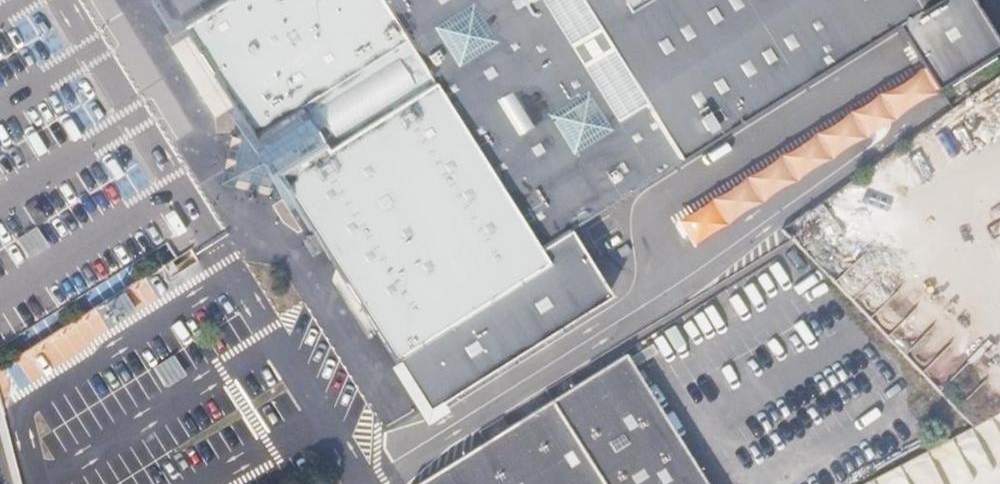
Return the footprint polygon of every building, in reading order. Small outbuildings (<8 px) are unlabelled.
[(193,44),(226,96),(231,93),(239,103),(234,107),(241,117),(236,142),(231,165),(226,188),(241,192),(262,197),(296,206),(303,219),(308,215),(427,405),(607,294),(566,228),(667,164),(680,157),(898,20),(918,8),(930,0),(164,0),(193,44)] [(898,20),(937,83),(998,45),(970,0),(930,0),(918,8),(898,20)] [(0,370),(0,380),(12,397),(86,344),(69,321),(0,370)] [(623,357),(419,483),(703,483),(623,357)]
